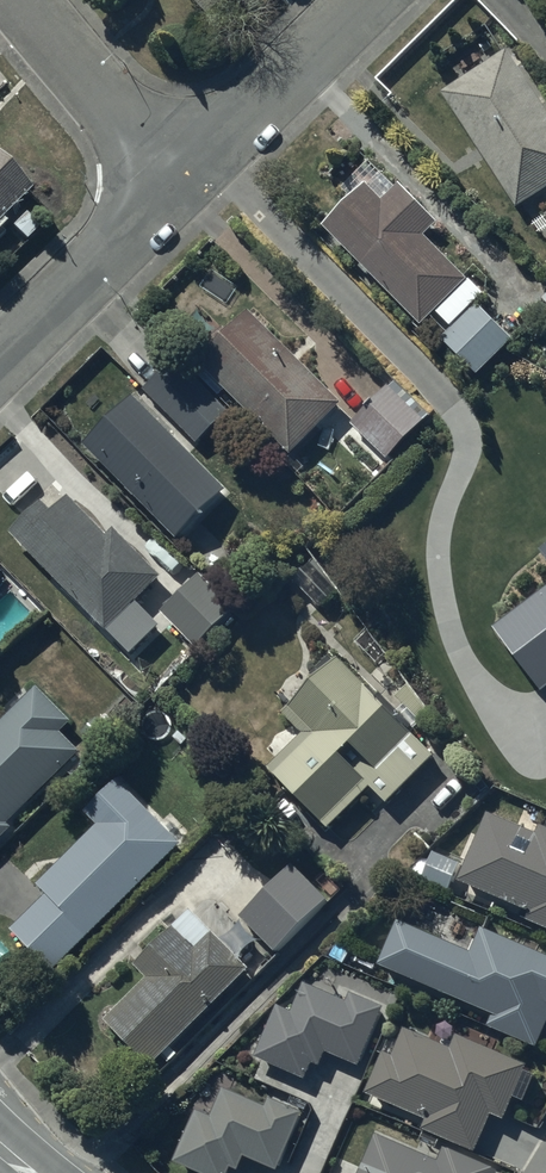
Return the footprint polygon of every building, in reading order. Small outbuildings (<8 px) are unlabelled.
[(213,17),(229,0),(195,0),(213,17)] [(442,96),(519,209),(545,191),(545,108),(508,51),(442,96)] [(0,158),(0,233),(8,225),(3,220),(32,191),(0,158)] [(470,281),(427,238),(439,226),(400,187),(384,203),(368,187),(325,230),(424,327),(470,281)] [(512,341),(477,307),(435,350),(470,384),(512,341)] [(343,406),(251,313),(200,363),(293,456),(343,406)] [(191,451),(229,414),(175,361),(145,391),(148,394),(142,401),(137,396),(86,445),(182,542),(233,492),(191,451)] [(394,381),(351,425),(388,461),(431,417),(394,381)] [(109,538),(71,499),(54,515),(44,505),(13,535),(134,660),(164,630),(140,605),(166,580),(118,529),(109,538)] [(206,576),(164,612),(197,650),(239,614),(206,576)] [(495,628),(545,694),(545,693),(545,589),(495,628)] [(437,759),(339,664),(335,668),(328,661),(310,679),(317,686),(285,718),(304,737),(269,773),(332,834),(374,791),(390,807),(437,759)] [(38,692),(0,731),(0,843),(83,760),(64,741),(76,729),(38,692)] [(98,831),(38,890),(50,901),(15,935),(55,975),(180,851),(116,787),(86,818),(98,831)] [(545,821),(539,834),(489,813),(459,883),(532,914),(529,922),(545,930),(545,822),(545,821)] [(449,896),(461,867),(436,857),(424,886),(449,896)] [(296,870),(240,925),(275,960),(331,904),(296,870)] [(400,922),(381,967),(493,1016),(488,1028),(538,1049),(545,1031),(545,958),(481,930),(471,953),(400,922)] [(176,936),(135,974),(148,987),(106,1027),(148,1072),(249,977),(216,941),(197,958),(176,936)] [(381,1014),(350,1002),(348,1009),(302,991),(291,1019),(278,1014),(256,1068),(307,1088),(315,1069),(323,1073),(328,1061),(358,1073),(381,1014)] [(451,1050),(405,1033),(394,1060),(383,1056),(367,1098),(428,1122),(423,1133),(478,1154),(493,1115),(506,1120),(527,1067),(456,1039),(451,1050)] [(198,1116),(174,1167),(187,1172),(230,1172),(231,1171),(236,1172),(239,1172),(244,1162),(269,1172),(277,1172),(301,1120),(269,1106),(266,1114),(222,1094),(210,1121),(198,1116)] [(378,1137),(363,1172),(497,1172),(499,1170),(446,1148),(440,1162),(378,1137)]
